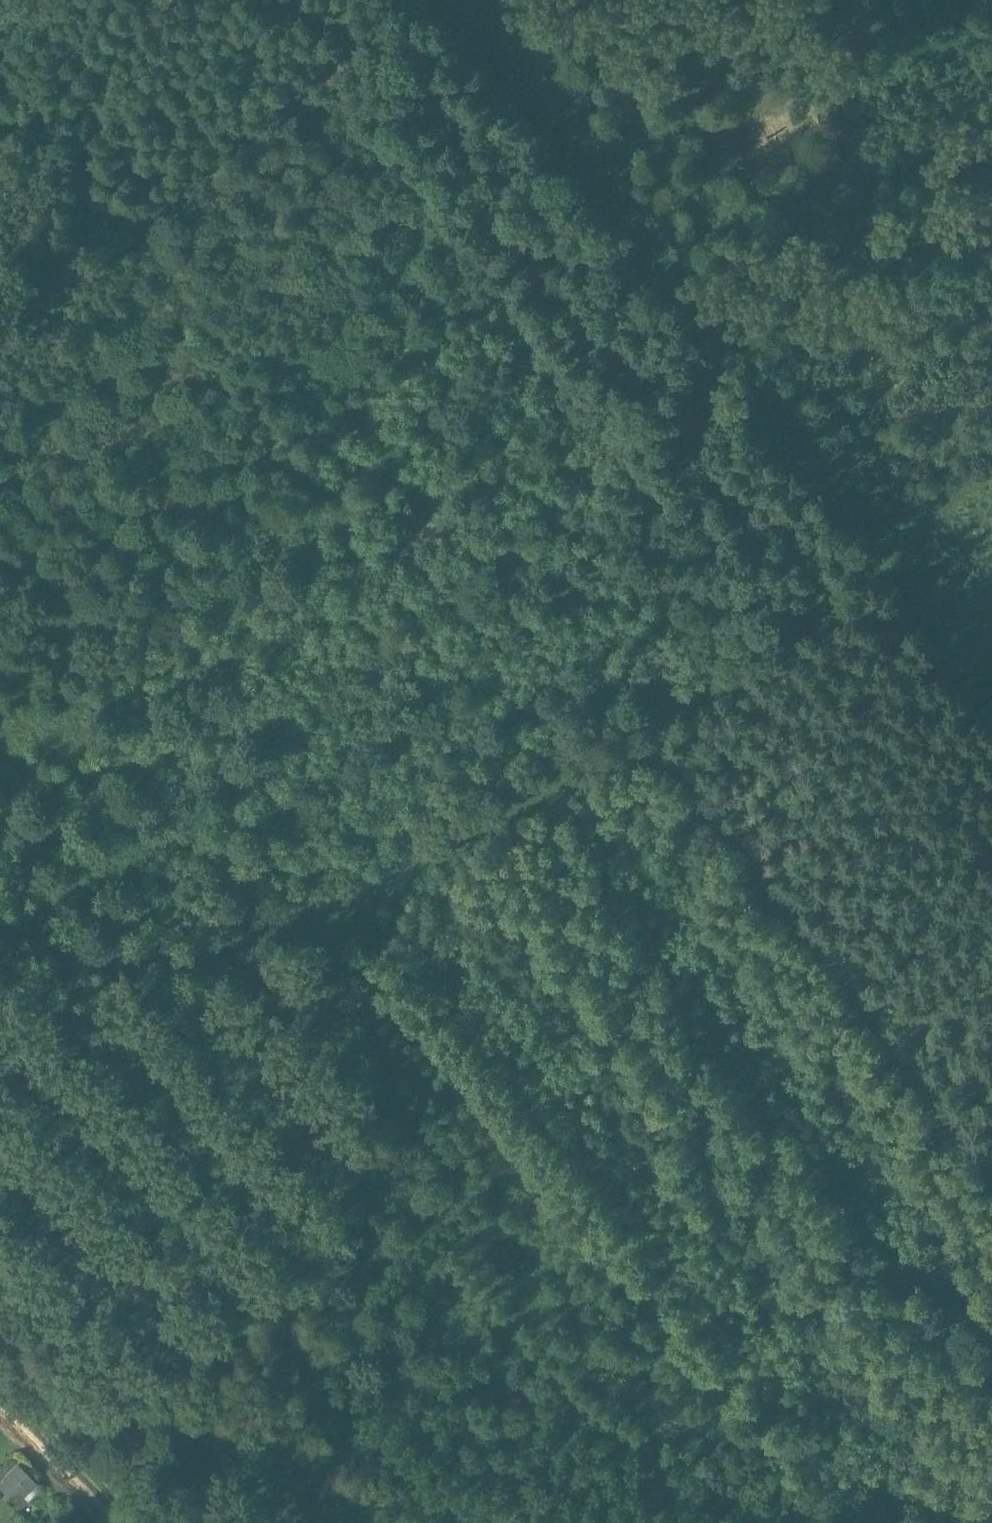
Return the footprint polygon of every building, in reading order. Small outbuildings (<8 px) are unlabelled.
[(19,1509),(25,1503),(21,1498),(35,1484),(18,1466),(0,1484),(0,1489),(19,1509)]
